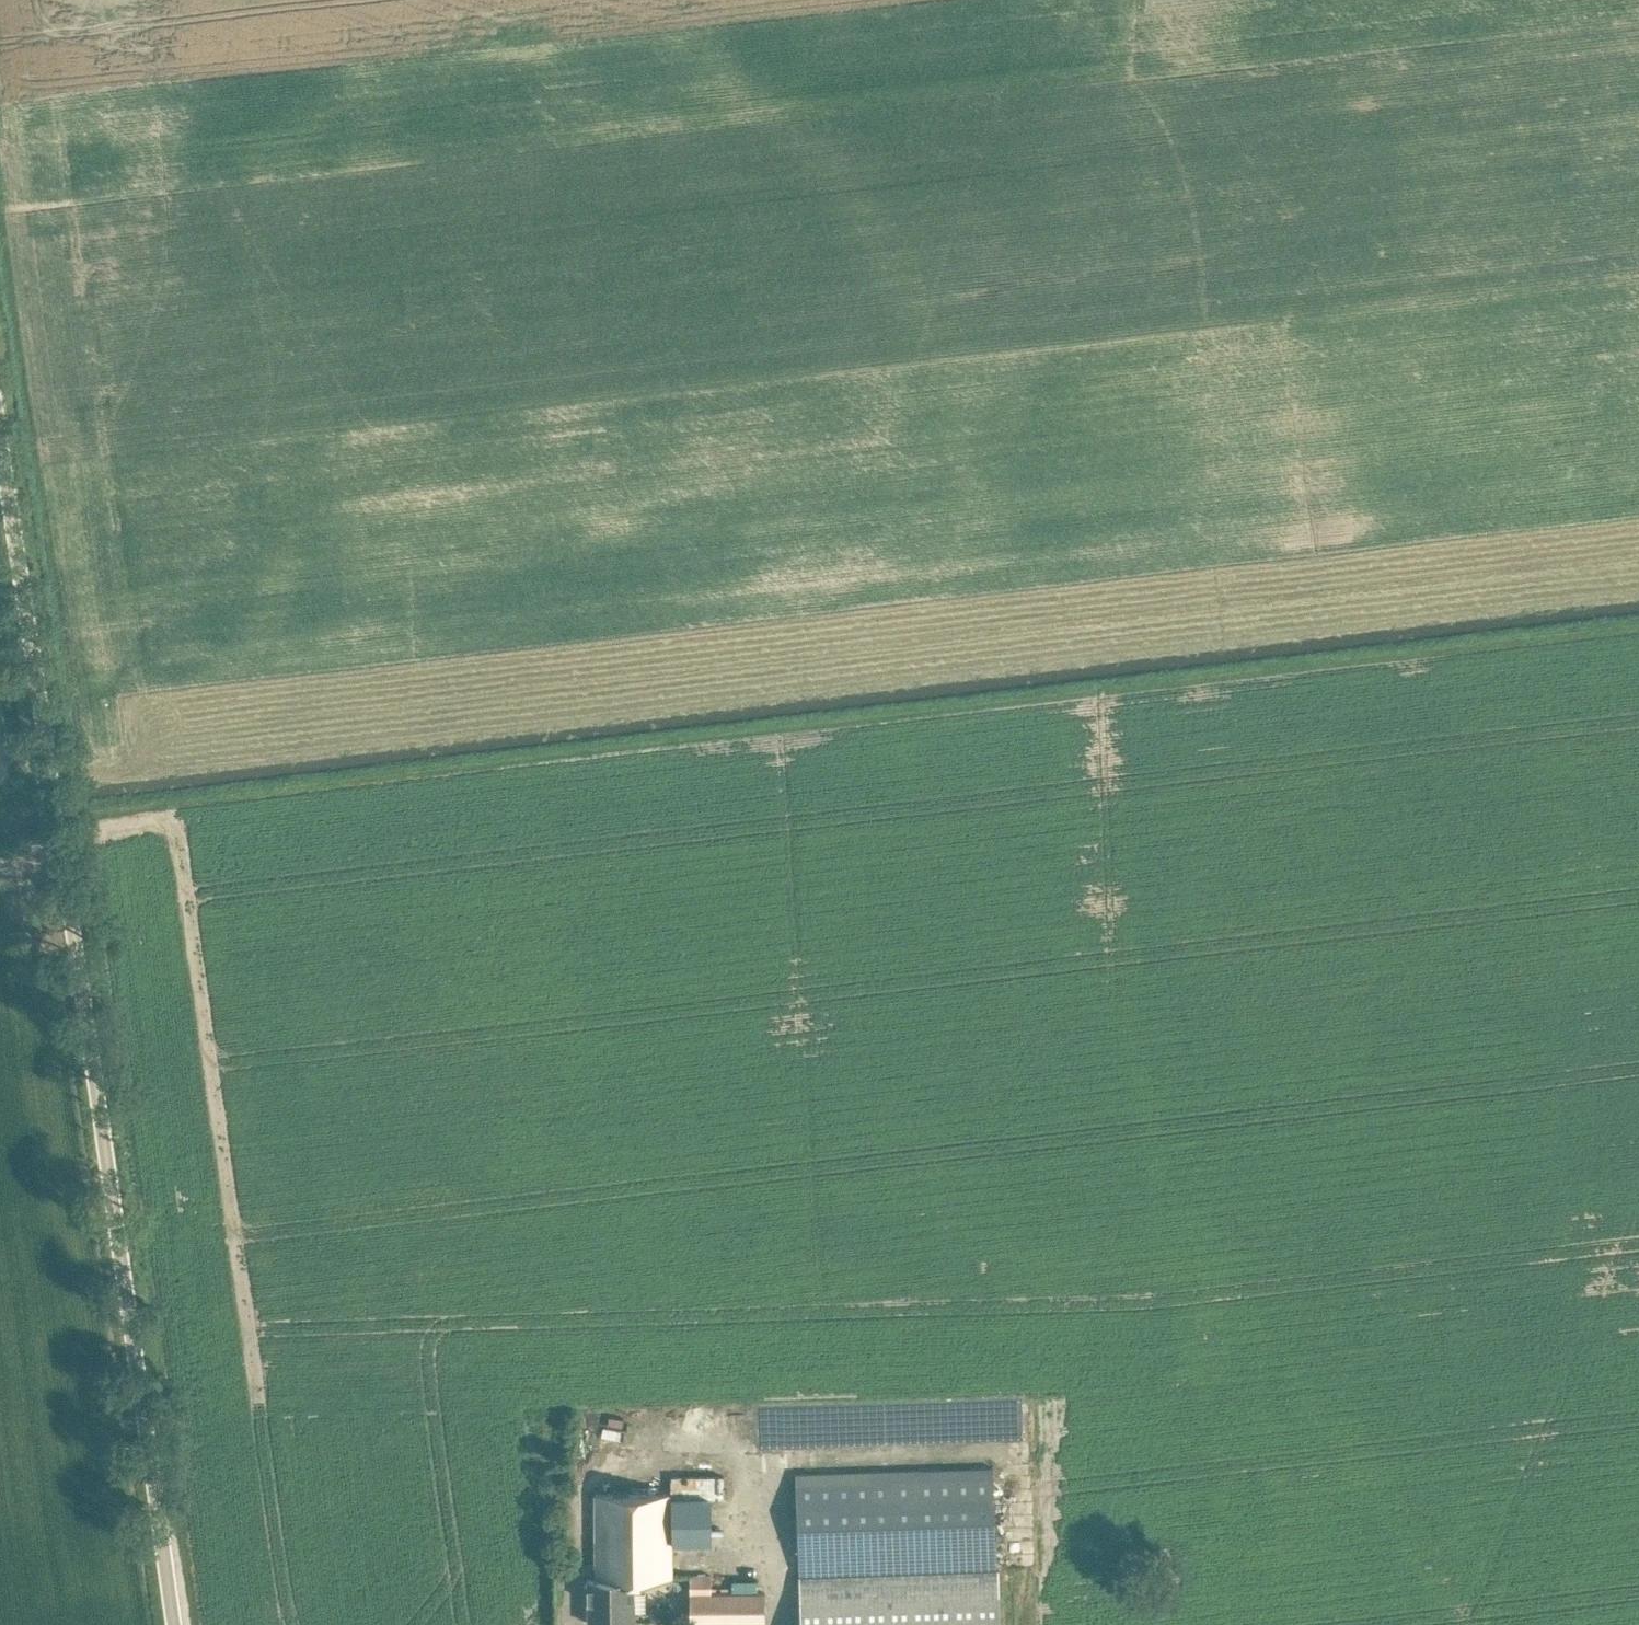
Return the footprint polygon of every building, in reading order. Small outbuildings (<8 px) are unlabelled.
[(711,1376),(711,1355),(698,1356),(698,1376),(711,1376)] [(995,1470),(796,1477),(801,1624),(1000,1624),(995,1470)] [(692,1536),(734,1536),(734,1489),(692,1489),(692,1536)] [(596,1578),(587,1578),(587,1623),(609,1622),(634,1622),(634,1578),(672,1578),(671,1542),(670,1497),(670,1492),(617,1493),(595,1493),(596,1578)] [(709,1574),(691,1574),(691,1622),(764,1621),(764,1592),(709,1593),(709,1574)]
